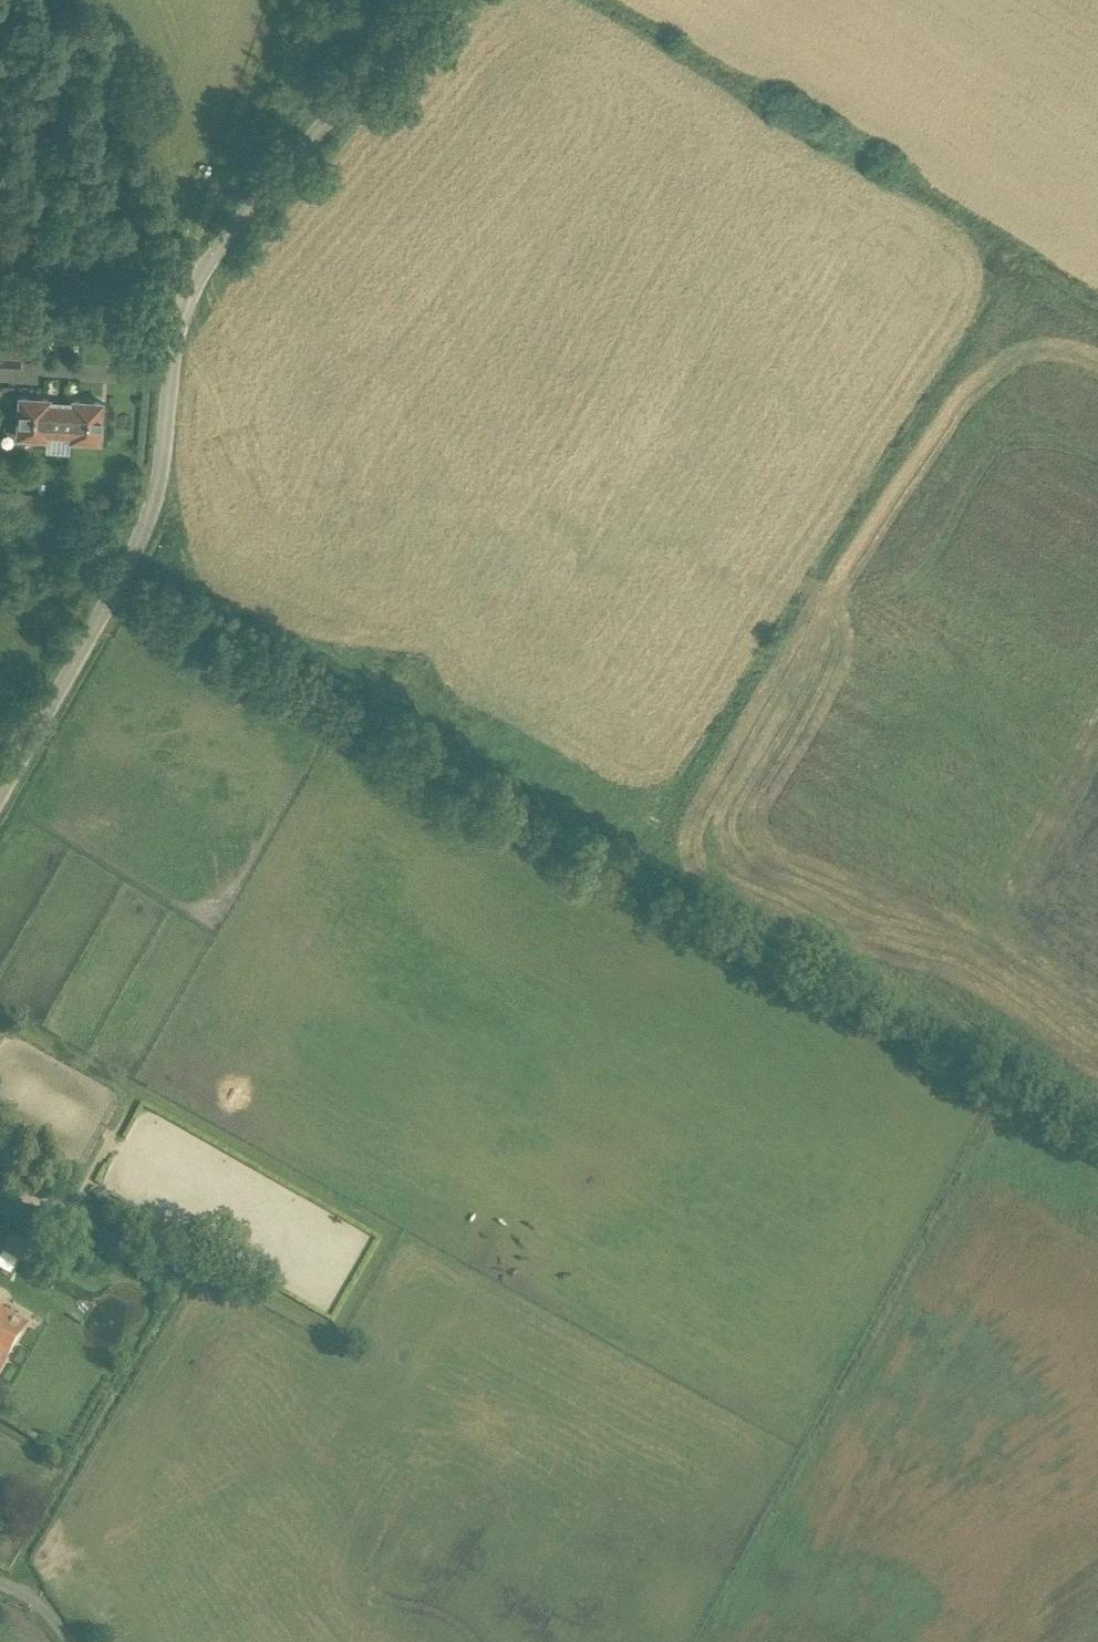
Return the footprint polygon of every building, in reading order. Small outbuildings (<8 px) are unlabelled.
[(20,335),(0,334),(0,360),(18,361),(20,335)] [(69,404),(46,403),(46,398),(17,396),(14,436),(44,438),(44,433),(67,434),(67,439),(97,441),(99,401),(69,399),(69,404)] [(67,1237),(60,1249),(71,1255),(78,1243),(67,1237)] [(25,1327),(0,1312),(0,1370),(25,1327)]
